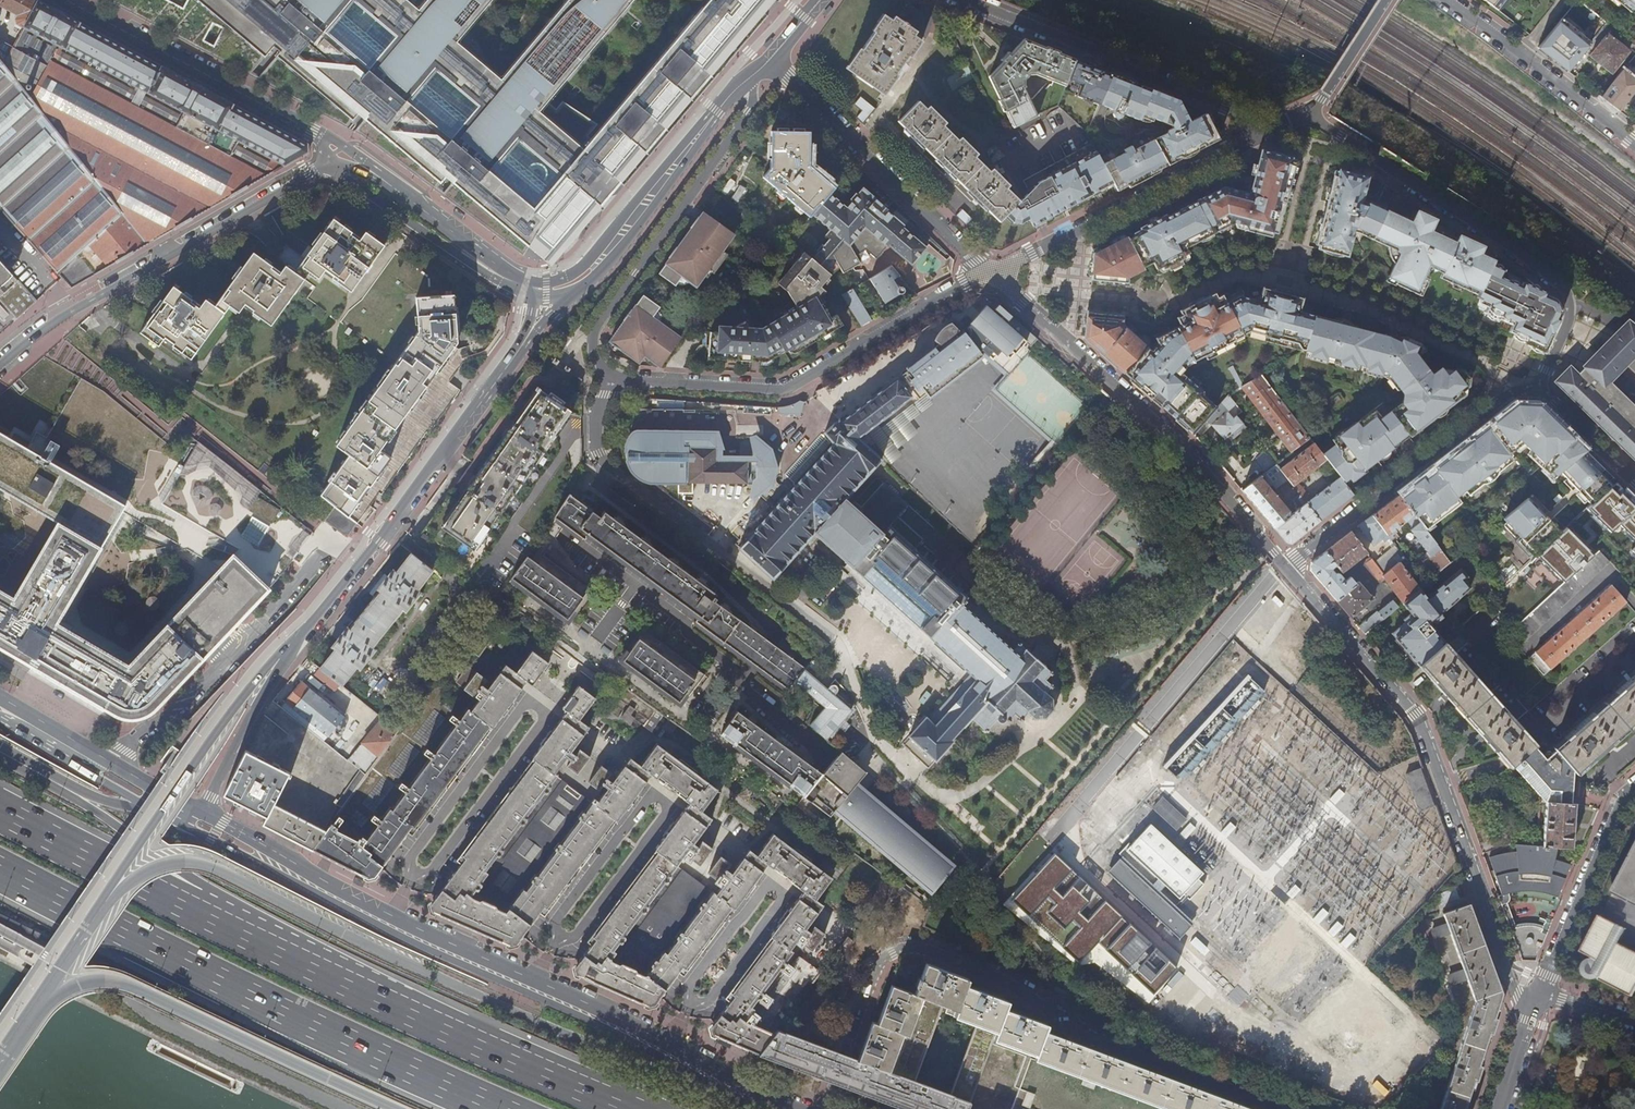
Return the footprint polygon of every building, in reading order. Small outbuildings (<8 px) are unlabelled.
[(62,277),(67,283),(62,287),(66,291),(71,288),(157,238),(182,223),(306,152),(307,143),(222,98),(187,80),(169,70),(82,24),(38,0),(0,0),(0,208),(8,217),(5,221),(16,234),(20,231),(62,277)] [(614,174),(613,173),(637,145),(638,146),(659,121),(658,120),(682,93),(683,93),(704,68),(704,67),(751,11),(754,13),(765,1),(765,0),(710,0),(593,137),(589,134),(597,125),(593,122),(585,114),(581,107),(576,101),(567,94),(557,106),(548,99),(632,0),(568,0),(504,75),(492,89),(489,86),(493,81),(484,75),(468,69),(462,66),(454,61),(445,53),(467,27),(490,0),(426,0),(414,14),(411,11),(413,8),(409,4),(403,0),(165,0),(168,2),(160,17),(152,12),(159,0),(107,0),(250,75),(274,46),(281,51),(257,79),(347,127),(362,110),(368,115),(354,132),(361,136),(435,190),(449,173),(455,179),(452,183),(528,247),(545,218),(537,211),(543,204),(544,204),(546,204),(548,203),(548,202),(548,201),(548,198),(550,199),(551,198),(552,198),(553,196),(553,195),(552,193),(566,176),(593,199),(611,177),(614,174)] [(1494,7),(1498,9),(1505,0),(1500,0),(1494,7)] [(1634,9),(1623,0),(1617,0),(1632,12),(1634,9)] [(1634,9),(1634,8),(1634,0),(1623,0),(1634,9)] [(926,16),(911,5),(897,25),(885,16),(880,23),(882,24),(852,67),(861,73),(858,77),(873,88),(876,84),(885,91),(916,49),(918,50),(923,44),(912,36),(926,16)] [(1594,39),(1564,14),(1543,40),(1573,64),(1594,39)] [(1634,53),(1634,45),(1629,40),(1617,30),(1607,23),(1597,35),(1603,39),(1590,55),(1611,72),(1628,51),(1633,55),(1634,53)] [(988,77),(1013,128),(1037,116),(1023,87),(1021,78),(1028,74),(1065,86),(1075,61),(1023,40),(1009,54),(1007,54),(1004,57),(1001,60),(1002,63),(988,77)] [(1618,109),(1634,89),(1634,53),(1633,55),(1600,95),(1609,102),(1618,109)] [(1102,72),(1075,61),(1065,86),(1057,107),(1066,115),(1077,89),(1074,88),(1076,83),(1094,91),(1094,89),(1097,90),(1102,78),(1099,77),(1102,72)] [(1140,118),(1148,121),(1157,94),(1124,80),(1110,75),(1100,99),(1098,105),(1111,110),(1110,111),(1112,112),(1111,115),(1113,118),(1116,119),(1119,117),(1120,114),(1139,121),(1140,118)] [(1081,129),(1086,134),(1098,105),(1100,99),(1089,94),(1078,121),(1084,123),(1081,129)] [(1152,141),(1164,161),(1215,135),(1205,114),(1189,122),(1178,101),(1157,94),(1148,121),(1151,122),(1152,119),(1160,122),(1166,134),(1152,141)] [(1040,222),(1112,184),(1102,164),(1098,157),(1096,153),(1038,184),(1024,198),(1020,202),(919,102),(900,121),(1001,221),(1007,215),(1013,221),(1022,223),(1029,219),(1033,226),(1040,222)] [(828,194),(831,190),(806,168),(806,159),(806,132),(769,133),(769,171),(762,179),(807,219),(811,213),(828,194)] [(1166,166),(1190,153),(1212,142),(1218,139),(1215,135),(1164,161),(1166,166)] [(1156,171),(1166,166),(1164,161),(1152,141),(1135,150),(1136,152),(1134,153),(1132,150),(1124,153),(1102,164),(1112,184),(1117,192),(1156,171)] [(987,152),(995,164),(1005,158),(995,147),(987,152)] [(1290,162),(1291,158),(1261,151),(1259,157),(1254,178),(1249,194),(1243,192),(1223,187),(1199,200),(1198,198),(1197,199),(1214,232),(1234,223),(1245,225),(1247,230),(1254,232),(1255,228),(1261,230),(1262,228),(1270,230),(1269,232),(1271,232),(1276,234),(1280,219),(1274,217),(1278,203),(1282,204),(1284,205),(1294,163),(1290,162)] [(1373,239),(1386,211),(1368,202),(1361,201),(1365,186),(1366,186),(1368,177),(1340,170),(1339,173),(1336,172),(1317,243),(1320,244),(1320,248),(1332,251),(1348,255),(1354,230),(1364,233),(1364,234),(1373,239)] [(1249,194),(1254,178),(1246,176),(1244,184),(1245,185),(1243,192),(1249,194)] [(845,208),(828,194),(811,213),(830,230),(825,236),(829,240),(813,259),(804,252),(801,257),(801,260),(797,260),(778,283),(786,291),(797,309),(810,314),(823,306),(818,296),(823,290),(820,287),(831,274),(830,273),(840,267),(843,272),(860,262),(856,255),(866,249),(877,258),(889,244),(912,264),(927,247),(902,226),(903,225),(886,210),(888,209),(875,198),(875,195),(872,195),(862,187),(845,208)] [(1093,263),(1092,280),(1126,283),(1127,277),(1144,268),(1142,266),(1152,261),(1156,268),(1161,265),(1162,268),(1166,266),(1179,259),(1183,257),(1182,255),(1187,252),(1183,245),(1186,244),(1187,246),(1214,232),(1197,199),(1196,200),(1197,201),(1184,208),(1185,210),(1179,213),(1178,211),(1165,218),(1164,216),(1156,220),(1147,225),(1140,229),(1141,230),(1134,234),(1135,236),(1129,240),(1127,238),(1114,245),(1106,249),(1101,252),(1100,250),(1092,253),(1091,263),(1093,263)] [(731,230),(703,210),(659,271),(675,283),(681,275),(695,285),(708,267),(712,271),(725,253),(720,250),(718,248),(731,230)] [(1496,257),(1481,249),(1476,246),(1477,243),(1465,237),(1464,240),(1458,237),(1456,242),(1452,240),(1454,235),(1432,224),(1435,218),(1430,216),(1427,217),(1424,216),(1423,213),(1417,210),(1412,222),(1386,211),(1373,239),(1396,249),(1399,258),(1393,271),(1390,277),(1398,280),(1396,284),(1421,296),(1429,279),(1422,276),(1425,270),(1434,265),(1443,270),(1439,278),(1478,295),(1492,265),(1496,257)] [(160,344),(165,337),(167,334),(171,336),(169,339),(193,357),(231,304),(239,309),(245,303),(247,300),(256,306),(254,309),(272,323),(311,271),(320,277),(325,270),(327,268),(334,274),(333,276),(353,291),(387,245),(369,232),(364,239),(362,242),(352,235),(354,232),(341,223),(343,220),(339,217),(337,220),(335,219),(306,260),(281,241),(272,252),(289,265),(284,272),(281,275),(273,269),(275,266),(254,251),(216,303),(207,298),(202,303),(201,306),(191,300),(193,297),(180,287),(181,285),(177,282),(175,285),(174,285),(142,330),(160,344)] [(1254,232),(1270,236),(1271,232),(1269,232),(1270,230),(1262,228),(1261,230),(1255,228),(1254,232)] [(718,248),(720,250),(733,232),(731,230),(718,248)] [(364,239),(354,232),(352,235),(362,242),(364,239)] [(1168,270),(1181,263),(1179,259),(1166,266),(1168,270)] [(4,280),(3,278),(10,271),(0,260),(0,284),(4,280)] [(1526,346),(1543,353),(1555,328),(1554,327),(1557,320),(1555,319),(1558,313),(1558,311),(1557,307),(1554,301),(1549,299),(1550,297),(1544,293),(1544,292),(1523,282),(1521,287),(1500,277),(1503,270),(1492,265),(1478,295),(1477,297),(1488,303),(1484,312),(1511,325),(1508,331),(1524,339),(1522,344),(1526,346)] [(284,272),(275,266),(273,269),(281,275),(284,272)] [(893,279),(900,275),(892,266),(870,278),(876,288),(885,303),(900,294),(901,294),(903,294),(905,292),(905,290),(904,289),(902,287),(901,287),(899,285),(898,285),(897,284),(896,284),(893,279)] [(327,268),(325,270),(333,276),(334,274),(327,268)] [(860,284),(866,294),(876,288),(870,278),(860,284)] [(15,319),(37,300),(18,279),(0,295),(0,302),(15,319)] [(856,299),(866,294),(860,284),(851,289),(856,299)] [(1305,350),(1314,315),(1299,311),(1303,298),(1282,293),(1263,288),(1260,302),(1243,298),(1242,296),(1227,303),(1225,304),(1239,331),(1241,335),(1250,331),(1257,333),(1257,334),(1286,342),(1286,341),(1298,343),(1302,349),(1305,350)] [(861,326),(870,321),(856,299),(851,289),(843,295),(861,326)] [(320,494),(335,506),(348,517),(390,457),(379,449),(454,340),(453,294),(449,294),(449,291),(443,291),(443,294),(415,295),(416,329),(334,445),(348,455),(320,494)] [(652,315),(658,307),(660,305),(643,293),(638,301),(610,340),(640,361),(645,354),(662,365),(682,337),(652,315)] [(1182,326),(1175,329),(1196,354),(1201,351),(1207,348),(1210,353),(1231,342),(1230,340),(1229,337),(1239,331),(1225,304),(1222,306),(1218,298),(1215,293),(1196,303),(1181,311),(1183,316),(1187,323),(1182,326)] [(202,303),(193,297),(191,300),(201,306),(202,303)] [(247,300),(245,303),(254,309),(256,306),(247,300)] [(970,323),(975,328),(968,336),(980,352),(982,350),(988,356),(993,351),(998,355),(1001,351),(1006,356),(1024,337),(1008,322),(1014,316),(1001,304),(995,310),(988,304),(970,323)] [(710,332),(708,358),(749,361),(749,359),(758,359),(758,362),(766,362),(793,346),(797,352),(842,325),(837,315),(831,318),(823,306),(810,314),(797,309),(761,329),(749,328),(745,321),(734,327),(719,326),(718,332),(710,332)] [(1089,313),(1087,339),(1094,346),(1125,373),(1148,348),(1124,325),(1124,316),(1089,313)] [(1322,455),(1341,480),(1348,476),(1350,479),(1355,475),(1360,472),(1357,468),(1361,466),(1363,469),(1390,449),(1388,446),(1411,428),(1412,429),(1420,423),(1427,417),(1429,419),(1461,395),(1458,392),(1466,385),(1468,379),(1462,372),(1456,371),(1446,378),(1440,370),(1435,374),(1428,373),(1416,357),(1421,348),(1398,337),(1385,335),(1384,337),(1355,327),(1356,326),(1350,324),(1314,315),(1305,350),(1307,349),(1313,350),(1312,354),(1324,358),(1325,353),(1342,358),(1341,362),(1354,365),(1354,362),(1369,366),(1368,368),(1380,372),(1381,369),(1387,370),(1401,388),(1402,403),(1381,419),(1376,423),(1369,413),(1332,441),(1335,445),(1322,455)] [(1612,377),(1614,378),(1627,365),(1626,364),(1634,355),(1634,326),(1627,320),(1621,327),(1594,354),(1581,367),(1583,368),(1577,375),(1570,369),(1554,385),(1576,406),(1599,429),(1634,464),(1634,413),(1630,408),(1625,402),(1608,387),(1606,384),(1612,377)] [(907,383),(911,380),(916,388),(921,385),(930,397),(983,356),(980,352),(968,336),(957,322),(952,324),(948,326),(943,329),(938,334),(935,340),(933,345),(934,346),(907,367),(909,370),(903,370),(902,372),(901,373),(901,377),(907,383)] [(1135,382),(1193,433),(1206,419),(1216,408),(1201,394),(1195,389),(1188,382),(1179,375),(1176,372),(1185,363),(1191,360),(1190,357),(1196,354),(1175,329),(1157,338),(1161,347),(1159,349),(1157,347),(1153,352),(1148,348),(1125,373),(1135,382)] [(1230,340),(1241,335),(1239,331),(1229,337),(1230,340)] [(1302,352),(1302,349),(1298,343),(1286,341),(1286,342),(1257,334),(1256,339),(1302,352)] [(1233,346),(1231,342),(1210,353),(1207,348),(1201,351),(1206,361),(1233,346)] [(1193,363),(1191,360),(1185,363),(1176,372),(1179,375),(1187,366),(1193,363)] [(1238,389),(1241,387),(1242,387),(1231,367),(1227,369),(1238,389)] [(1446,378),(1456,371),(1441,369),(1440,370),(1446,378)] [(1279,440),(1289,453),(1309,438),(1261,375),(1242,387),(1241,387),(1281,439),(1279,440)] [(1195,389),(1197,387),(1200,384),(1193,377),(1188,382),(1195,389)] [(739,547),(773,578),(774,578),(775,577),(774,577),(787,562),(788,563),(789,562),(788,561),(814,532),(845,498),(850,492),(868,473),(869,474),(870,473),(869,472),(880,460),(880,461),(881,460),(882,459),(881,459),(882,458),(880,457),(879,457),(858,438),(900,405),(899,405),(911,396),(897,378),(841,421),(839,419),(824,432),(833,443),(833,444),(796,485),(755,530),(754,530),(752,531),(753,532),(741,546),(740,545),(739,547)] [(549,390),(537,382),(439,525),(472,549),(486,531),(498,513),(512,495),(555,436),(575,409),(549,390)] [(1625,402),(1626,402),(1610,386),(1608,387),(1625,402)] [(1216,408),(1206,419),(1224,439),(1226,438),(1243,424),(1237,417),(1242,412),(1228,395),(1216,408)] [(787,406),(782,409),(782,412),(796,414),(800,401),(795,404),(790,405),(787,406)] [(1559,472),(1584,452),(1557,426),(1539,408),(1512,408),(1468,442),(1469,442),(1461,449),(1451,456),(1451,455),(1426,474),(1426,475),(1417,482),(1406,491),(1405,490),(1397,496),(1415,519),(1419,523),(1421,526),(1456,499),(1455,498),(1467,489),(1469,492),(1480,484),(1478,481),(1493,469),(1496,472),(1506,464),(1504,461),(1523,446),(1543,465),(1539,468),(1551,479),(1559,472)] [(1373,409),(1369,413),(1376,423),(1381,419),(1373,409)] [(1243,424),(1226,438),(1233,446),(1249,432),(1243,424)] [(652,430),(652,474),(678,474),(679,453),(683,453),(683,443),(679,442),(679,430),(652,430)] [(32,665),(38,659),(58,670),(57,672),(58,674),(59,676),(60,677),(63,676),(65,674),(80,684),(79,685),(80,688),(81,689),(83,690),(85,689),(87,688),(105,698),(107,699),(104,707),(116,714),(121,716),(128,717),(134,717),(140,716),(144,715),(150,712),(156,708),(269,588),(233,554),(139,653),(128,664),(70,630),(72,627),(58,618),(120,511),(74,476),(32,451),(0,432),(0,487),(58,521),(14,597),(0,588),(0,645),(32,665)] [(784,474),(796,485),(833,444),(821,434),(784,474)] [(757,441),(756,450),(759,450),(765,453),(769,458),(772,465),(771,469),(771,474),(768,479),(765,481),(761,484),(756,485),(756,491),(762,488),(768,483),(772,476),(774,468),(772,457),(770,451),(761,443),(757,441)] [(1279,468),(1287,479),(1296,491),(1319,521),(1345,501),(1353,495),(1349,490),(1341,480),(1322,455),(1313,443),(1279,468)] [(689,446),(688,482),(747,483),(747,461),(716,460),(716,447),(689,446)] [(759,450),(756,450),(756,485),(761,484),(765,481),(768,479),(771,474),(771,469),(772,465),(769,458),(765,453),(759,450)] [(1595,501),(1615,482),(1598,466),(1584,452),(1559,472),(1590,505),(1595,501)] [(1290,544),(1319,521),(1296,491),(1293,494),(1296,497),(1292,499),(1299,508),(1298,509),(1296,506),(1294,507),(1296,510),(1287,517),(1287,510),(1268,487),(1271,484),(1274,489),(1287,479),(1279,468),(1276,464),(1241,490),(1265,518),(1286,543),(1290,544)] [(74,476),(120,511),(124,505),(74,476)] [(1617,525),(1626,517),(1620,511),(1632,499),(1630,497),(1615,482),(1595,501),(1617,525)] [(850,492),(845,498),(876,526),(880,521),(857,500),(857,499),(850,492)] [(570,494),(568,493),(553,515),(554,516),(546,530),(546,532),(524,562),(511,578),(516,582),(567,619),(589,589),(543,555),(564,526),(583,540),(588,534),(671,595),(698,615),(694,621),(788,690),(796,680),(801,674),(806,667),(794,659),(795,658),(790,653),(789,655),(756,631),(757,630),(752,625),(751,627),(731,612),(732,611),(730,610),(731,607),(726,603),(724,606),(723,604),(722,606),(715,601),(716,598),(714,596),(716,594),(707,587),(708,585),(706,584),(707,582),(702,578),(700,580),(698,578),(697,579),(680,567),(680,565),(678,564),(680,562),(674,557),(672,560),(670,558),(669,559),(651,546),(652,544),(650,543),(651,541),(645,537),(644,539),(642,537),(640,538),(624,525),(624,524),(622,522),(623,520),(618,516),(616,518),(614,517),(613,518),(604,511),(600,517),(592,510),(592,509),(589,507),(591,505),(585,501),(584,503),(581,501),(581,502),(570,494)] [(249,510),(272,523),(280,509),(257,495),(249,510)] [(1411,522),(1415,519),(1397,496),(1385,505),(1371,516),(1390,540),(1393,538),(1389,532),(1408,518),(1411,522)] [(845,498),(814,532),(866,580),(882,594),(921,628),(930,636),(961,603),(965,598),(966,599),(967,597),(967,596),(966,595),(965,596),(958,589),(958,588),(957,587),(956,588),(949,582),(950,581),(948,579),(948,580),(941,574),(941,573),(940,572),(939,572),(932,566),(933,565),(932,564),(931,565),(924,559),(924,558),(923,556),(922,557),(915,551),(916,550),(914,549),(914,550),(907,543),(907,542),(906,542),(899,536),(899,535),(898,534),(897,534),(892,530),(890,528),(891,527),(889,526),(889,527),(888,526),(887,527),(887,528),(883,532),(882,531),(876,526),(845,498)] [(1548,545),(1560,534),(1527,499),(1502,520),(1536,556),(1548,545)] [(346,536),(357,523),(348,517),(335,506),(324,519),(346,536)] [(1634,548),(1634,547),(1634,546),(1621,530),(1625,526),(1630,527),(1634,522),(1634,509),(1626,517),(1617,525),(1599,542),(1603,547),(1601,549),(1605,553),(1608,552),(1634,582),(1634,550),(1634,548)] [(241,535),(258,545),(269,526),(252,516),(241,535)] [(884,523),(888,526),(889,527),(889,526),(891,527),(890,528),(892,530),(898,523),(890,516),(884,523)] [(1390,540),(1371,516),(1357,526),(1372,546),(1383,537),(1386,541),(1387,540),(1388,543),(1392,549),(1395,547),(1390,540)] [(1450,563),(1421,526),(1419,523),(1410,530),(1426,552),(1425,553),(1440,571),(1450,563)] [(1329,594),(1350,618),(1373,598),(1371,595),(1369,596),(1357,582),(1355,584),(1349,577),(1344,581),(1337,574),(1335,573),(1333,573),(1330,569),(1334,566),(1340,574),(1366,553),(1350,532),(1337,542),(1310,563),(1309,571),(1329,594)] [(1542,577),(1501,615),(1514,630),(1564,583),(1560,579),(1570,570),(1548,545),(1536,556),(1529,563),(1542,577)] [(1398,563),(1404,558),(1397,550),(1376,567),(1382,575),(1398,563)] [(1524,641),(1608,563),(1598,551),(1564,583),(1514,630),(1524,641)] [(336,648),(321,668),(323,669),(342,685),(357,665),(361,667),(376,648),(372,645),(403,608),(406,610),(420,592),(423,595),(424,592),(419,588),(433,569),(412,552),(397,571),(394,569),(379,588),(381,591),(351,628),(349,626),(333,646),(336,648)] [(1384,580),(1401,603),(1418,589),(1398,563),(1382,575),(1376,567),(1370,560),(1365,564),(1378,581),(1379,580),(1381,582),(1384,580)] [(1391,634),(1416,663),(1444,642),(1428,623),(1432,620),(1435,622),(1442,617),(1439,614),(1453,603),(1470,587),(1463,580),(1466,577),(1460,569),(1425,598),(1424,599),(1419,594),(1421,592),(1418,589),(1401,603),(1404,606),(1406,605),(1412,612),(1410,613),(1403,619),(1405,622),(1391,634)] [(1508,768),(1511,765),(1533,746),(1535,745),(1515,722),(1526,712),(1527,713),(1634,617),(1634,614),(1610,586),(1534,653),(1550,671),(1517,700),(1466,643),(1454,654),(1444,642),(1418,665),(1428,677),(1443,694),(1440,697),(1445,702),(1448,700),(1478,734),(1475,736),(1480,742),(1483,739),(1508,768)] [(1358,627),(1364,634),(1397,607),(1392,601),(1377,613),(1376,612),(1358,627)] [(785,609),(777,602),(768,614),(776,620),(785,609)] [(971,673),(989,703),(1001,715),(998,719),(1000,722),(1004,722),(1006,720),(1008,721),(1008,720),(1010,722),(1012,720),(1010,718),(1014,713),(1019,718),(1018,720),(1019,721),(1021,719),(1022,721),(1024,719),(1022,717),(1027,712),(1034,717),(1033,719),(1035,720),(1036,718),(1044,717),(1045,719),(1047,718),(1046,716),(1052,710),(1054,711),(1055,709),(1053,708),(1052,700),(1054,699),(1053,697),(1051,698),(1045,693),(1050,687),(1052,689),(1054,687),(1052,686),(1053,683),(1052,682),(1050,684),(1045,679),(1050,674),(1052,675),(1054,674),(1052,672),(1053,670),(1052,669),(1050,671),(1044,666),(1046,664),(1044,662),(1043,663),(1029,651),(1030,649),(1028,648),(1027,650),(1021,644),(1022,642),(1021,641),(1019,643),(1018,642),(1017,643),(1018,644),(1013,650),(961,603),(930,636),(971,673)] [(447,627),(440,622),(432,632),(439,637),(447,627)] [(497,634),(485,625),(468,648),(480,657),(497,634)] [(700,671),(644,630),(623,660),(678,701),(700,671)] [(503,638),(499,644),(506,649),(510,644),(503,638)] [(326,832),(312,850),(348,869),(368,878),(374,876),(378,871),(380,869),(382,867),(384,864),(391,856),(391,855),(394,850),(397,847),(405,836),(405,835),(408,832),(412,827),(415,828),(425,815),(427,811),(430,807),(433,804),(434,803),(448,783),(452,778),(456,774),(459,770),(460,768),(478,744),(481,740),(484,736),(491,727),(493,728),(508,709),(510,705),(527,682),(533,686),(537,680),(550,663),(533,650),(517,672),(507,665),(488,689),(484,686),(488,680),(478,672),(465,689),(475,697),(480,692),(484,695),(472,710),(469,709),(461,720),(460,719),(456,725),(457,726),(435,754),(434,753),(430,758),(431,759),(410,787),(409,786),(405,792),(406,793),(393,810),(391,808),(383,819),(382,819),(377,824),(378,825),(363,845),(359,843),(360,841),(337,830),(339,829),(332,824),(329,827),(326,832)] [(309,658),(303,666),(314,675),(321,667),(309,658)] [(814,660),(805,670),(818,681),(809,692),(826,706),(811,725),(827,738),(852,709),(835,695),(838,690),(838,687),(835,685),(832,684),(828,689),(820,682),(828,672),(814,660)] [(336,692),(342,685),(323,669),(321,668),(316,676),(336,692)] [(802,674),(801,674),(796,680),(809,692),(818,681),(805,670),(802,674)] [(901,744),(928,768),(989,703),(968,673),(908,736),(902,743),(901,744)] [(1572,772),(1575,775),(1603,750),(1606,753),(1611,748),(1609,745),(1634,722),(1634,675),(1552,749),(1572,772)] [(282,706),(334,749),(357,721),(346,713),(345,715),(323,698),(302,681),(282,706)] [(431,904),(432,912),(488,936),(511,946),(517,943),(523,936),(531,924),(532,923),(536,918),(538,915),(544,907),(547,909),(554,900),(555,898),(560,893),(569,880),(578,868),(579,868),(582,864),(584,860),(584,859),(593,849),(608,829),(614,819),(617,821),(629,806),(630,806),(633,802),(635,798),(652,775),(658,780),(684,799),(690,804),(673,826),(671,828),(667,833),(667,834),(655,849),(658,852),(652,860),(651,861),(649,863),(629,890),(628,891),(626,894),(623,898),(622,899),(615,908),(604,923),(600,928),(600,929),(593,937),(596,940),(589,947),(588,949),(581,959),(575,968),(576,974),(649,1006),(655,1004),(661,997),(670,985),(672,982),(676,977),(676,976),(679,972),(683,967),(686,970),(695,957),(701,950),(703,947),(703,946),(712,934),(723,920),(726,917),(726,916),(732,908),(735,909),(751,889),(752,887),(752,886),(768,865),(774,869),(801,889),(804,891),(788,913),(787,913),(785,917),(782,921),(781,922),(770,936),(773,938),(765,948),(764,950),(744,976),(743,977),(742,979),(731,994),(734,996),(728,1004),(727,1004),(720,1016),(718,1018),(711,1027),(712,1034),(717,1036),(758,1054),(768,1040),(777,1029),(787,1016),(821,972),(793,951),(794,951),(791,949),(802,934),(806,937),(802,943),(813,951),(826,934),(815,926),(811,932),(806,929),(824,905),(817,899),(833,878),(811,862),(774,833),(757,855),(750,850),(732,873),(728,870),(732,864),(722,856),(709,873),(719,881),(723,876),(728,879),(717,893),(714,891),(714,893),(677,865),(689,849),(694,852),(690,858),(700,866),(713,849),(702,841),(698,846),(694,843),(713,818),(702,811),(719,789),(658,744),(641,765),(631,758),(613,782),(609,788),(599,801),(595,798),(592,802),(557,777),(558,775),(556,774),(567,758),(571,761),(567,766),(578,774),(591,757),(580,749),(576,755),(572,752),(590,727),(580,720),(597,698),(580,686),(565,706),(563,708),(568,712),(548,737),(545,742),(545,743),(533,758),(535,760),(525,774),(523,776),(523,777),(502,804),(499,809),(478,836),(475,839),(475,840),(463,856),(466,858),(455,872),(451,877),(450,879),(449,881),(437,896),(431,904)] [(673,734),(679,725),(674,722),(672,720),(650,705),(645,701),(624,686),(612,703),(626,712),(622,719),(631,725),(635,719),(644,725),(644,726),(659,736),(665,728),(673,734)] [(649,696),(645,701),(650,705),(654,700),(649,696)] [(805,794),(821,772),(737,710),(721,732),(805,794)] [(383,718),(348,761),(361,771),(367,776),(400,731),(383,718)] [(1511,765),(1545,802),(1570,804),(1572,772),(1552,749),(1551,747),(1542,756),(1533,746),(1511,765)] [(246,751),(223,794),(248,807),(267,817),(263,825),(269,828),(307,847),(312,850),(326,832),(273,804),(288,776),(289,777),(291,774),(246,751)] [(856,763),(846,755),(842,752),(807,795),(813,800),(817,796),(824,802),(856,763)] [(855,787),(860,781),(867,773),(858,765),(856,763),(824,802),(834,811),(838,806),(847,814),(846,816),(924,881),(944,859),(866,793),(864,795),(855,787)] [(1139,769),(1134,764),(1123,776),(1128,781),(1139,769)] [(604,785),(609,788),(613,782),(608,779),(613,773),(602,765),(589,783),(600,791),(604,785)] [(1433,805),(1420,769),(1406,774),(1419,810),(1433,805)] [(361,771),(341,799),(347,803),(367,776),(361,771)] [(1345,794),(1339,789),(1329,800),(1335,805),(1345,794)] [(1186,817),(1163,795),(1153,806),(1176,828),(1186,817)] [(329,827),(332,824),(347,803),(341,799),(336,805),(337,806),(327,825),(329,827)] [(1542,847),(1554,847),(1570,848),(1574,804),(1570,804),(1545,802),(1543,826),(1541,826),(1541,829),(1543,829),(1542,847)] [(1581,818),(1593,821),(1598,810),(1577,805),(1577,811),(1582,812),(1581,818)] [(1149,822),(1126,847),(1179,896),(1182,893),(1197,877),(1202,871),(1149,822)] [(1237,828),(1231,822),(1220,832),(1226,838),(1237,828)] [(1179,834),(1185,839),(1195,828),(1190,823),(1179,834)] [(1534,962),(1551,922),(1545,919),(1542,926),(1529,926),(1520,926),(1515,928),(1507,906),(1508,905),(1510,902),(1507,895),(1518,893),(1527,892),(1534,892),(1548,895),(1555,898),(1555,899),(1556,899),(1565,879),(1564,878),(1569,866),(1552,861),(1554,847),(1542,847),(1535,846),(1516,845),(1516,853),(1502,854),(1488,858),(1495,876),(1494,877),(1501,896),(1497,897),(1520,961),(1534,962)] [(1104,964),(1105,887),(1092,875),(1083,875),(1083,867),(1077,866),(1059,851),(1015,900),(1083,961),(1100,961),(1104,964)] [(1613,894),(1634,905),(1634,851),(1613,894)] [(1120,857),(1107,870),(1179,937),(1192,923),(1120,857)] [(1029,877),(1011,863),(997,879),(1015,894),(1029,877)] [(946,874),(943,871),(936,879),(940,882),(943,879),(946,874)] [(1182,893),(1190,899),(1204,884),(1197,877),(1182,893)] [(1301,890),(1296,885),(1287,894),(1293,899),(1301,890)] [(1510,1014),(1505,1000),(1504,996),(1470,903),(1445,912),(1448,922),(1446,923),(1447,926),(1432,931),(1435,939),(1452,933),(1465,968),(1463,969),(1464,972),(1449,978),(1459,1005),(1475,999),(1477,1001),(1442,1108),(1479,1108),(1510,1014)] [(1329,912),(1323,907),(1314,917),(1320,922),(1329,912)] [(1619,945),(1626,930),(1619,926),(1605,919),(1600,917),(1594,928),(1581,953),(1593,959),(1592,960),(1590,961),(1587,962),(1585,965),(1584,966),(1584,969),(1584,972),(1586,975),(1586,976),(1589,979),(1590,979),(1593,980),(1595,980),(1596,979),(1598,979),(1600,977),(1601,978),(1599,981),(1633,998),(1634,993),(1634,953),(1619,945)] [(1343,925),(1337,920),(1327,930),(1333,936),(1343,925)] [(1355,937),(1349,932),(1339,943),(1345,948),(1355,937)] [(1311,957),(1319,943),(1301,933),(1293,947),(1311,957)] [(854,942),(853,942),(848,938),(839,950),(847,955),(854,942)] [(968,978),(925,963),(914,994),(921,997),(956,1009),(965,985),(968,978)] [(1178,992),(1192,980),(1181,969),(1168,981),(1178,992)] [(870,1021),(856,1059),(888,1070),(902,1033),(907,1035),(921,997),(914,994),(889,985),(875,1023),(870,1021)] [(965,985),(956,1009),(954,1015),(996,1031),(994,1039),(1011,1045),(1036,1055),(1045,1031),(1048,1024),(1005,1008),(1007,1001),(965,985)] [(833,1050),(832,1050),(835,1039),(812,1031),(808,1041),(777,1029),(768,1040),(758,1054),(797,1069),(833,1082),(848,1088),(892,1103),(907,1108),(968,1108),(994,1039),(996,1031),(954,1015),(956,1009),(921,997),(907,1035),(902,1033),(888,1070),(856,1059),(844,1054),(833,1050)] [(1045,1031),(1036,1055),(1035,1059),(1083,1076),(1081,1083),(1093,1087),(1096,1081),(1138,1097),(1171,1108),(1255,1108),(1196,1087),(1045,1031)] [(994,1039),(968,1108),(1171,1108),(1138,1097),(1096,1081),(1093,1087),(1081,1083),(1083,1076),(1035,1059),(1036,1055),(1011,1045),(994,1039)]
